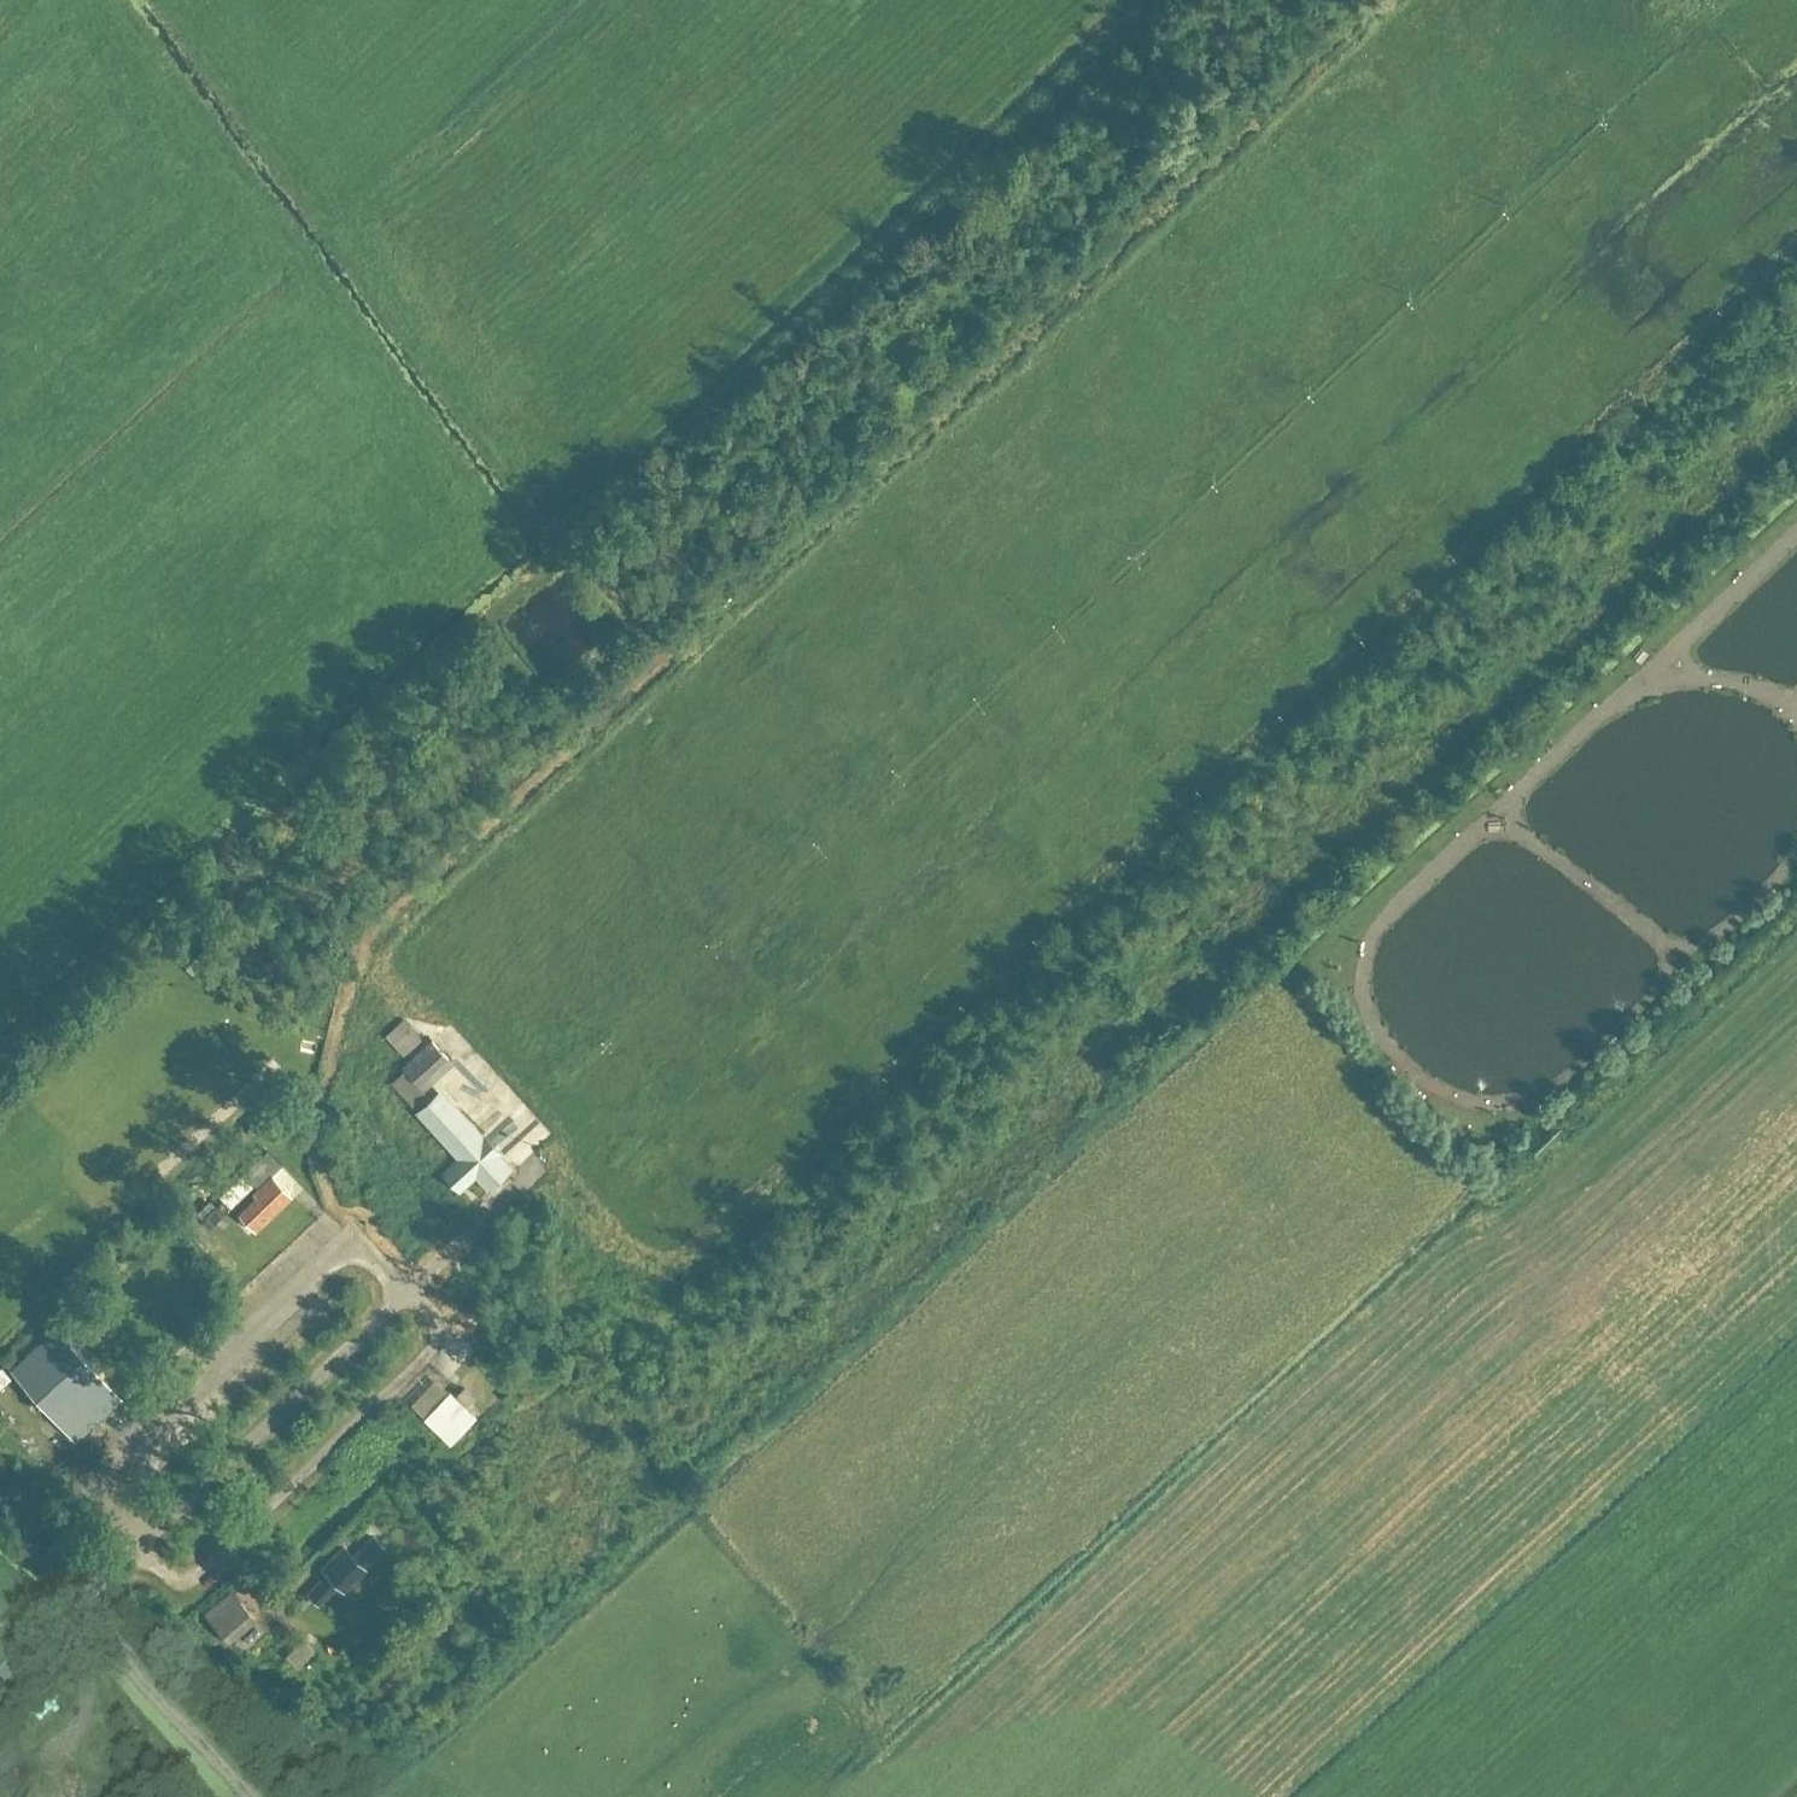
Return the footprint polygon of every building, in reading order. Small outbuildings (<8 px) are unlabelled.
[(421,1037),(403,1018),(386,1033),(404,1053),(421,1037)] [(408,1058),(402,1064),(405,1067),(425,1088),(454,1062),(431,1037),(408,1058)] [(441,1086),(434,1093),(429,1088),(410,1104),(457,1155),(441,1169),(459,1188),(474,1174),(486,1187),(506,1170),(513,1163),(441,1086)] [(221,1190),(233,1203),(256,1183),(245,1171),(237,1179),(235,1177),(221,1190)] [(255,1192),(258,1195),(239,1212),(256,1228),(272,1213),(289,1195),(271,1177),(255,1192)] [(324,1236),(340,1233),(337,1214),(321,1216),(324,1236)] [(12,1371),(23,1383),(47,1410),(74,1385),(82,1394),(102,1376),(59,1329),(12,1371)] [(405,1399),(424,1416),(450,1441),(475,1414),(449,1389),(430,1372),(405,1399)] [(364,1565),(384,1545),(373,1534),(353,1555),(364,1565)] [(333,1555),(323,1566),(328,1571),(339,1581),(344,1586),(354,1576),(364,1565),(353,1555),(343,1545),(333,1555)] [(308,1592),(318,1602),(339,1581),(328,1571),(308,1592)] [(207,1612),(230,1640),(254,1619),(231,1592),(207,1612)] [(297,1666),(316,1649),(304,1637),(286,1654),(297,1666)] [(17,1757),(3,1744),(0,1747),(0,1774),(17,1757)]
